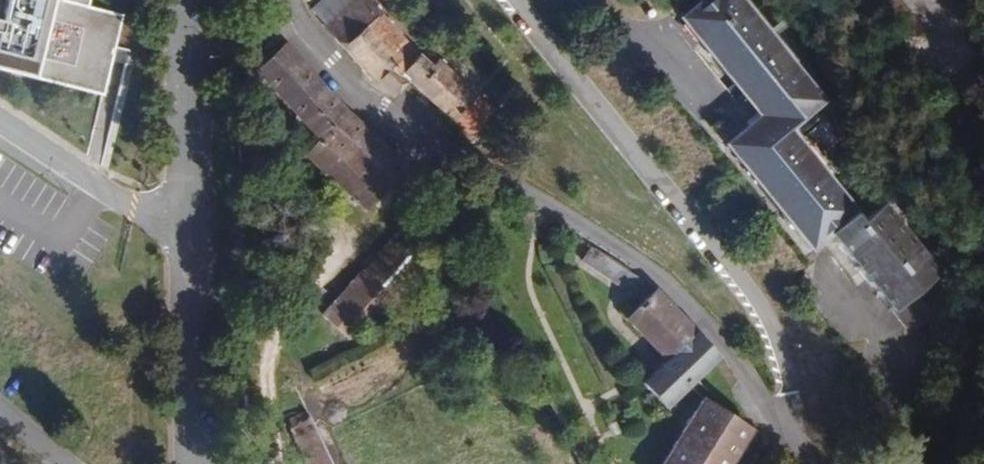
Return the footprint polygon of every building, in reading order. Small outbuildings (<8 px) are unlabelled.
[(103,96),(124,16),(89,6),(90,0),(0,0),(0,71),(103,96)] [(405,77),(470,137),(493,111),(437,59),(431,66),(418,55),(368,0),(353,0),(349,4),(346,0),(321,0),(312,9),(326,23),(324,25),(345,47),(344,47),(376,82),(377,80),(379,80),(393,67),(405,77)] [(759,116),(725,144),(809,248),(827,233),(891,312),(940,272),(884,202),(862,220),(788,129),(823,101),(742,0),(702,0),(680,18),(759,116)] [(904,41),(920,28),(898,0),(872,0),(904,41)] [(286,45),(257,71),(260,74),(259,77),(258,82),(259,86),(262,91),(265,94),(269,96),(274,96),(279,95),(320,140),(306,156),(366,210),(406,165),(346,111),(286,45)] [(392,91),(405,77),(393,67),(379,80),(392,91)] [(828,117),(807,134),(838,173),(860,156),(828,117)] [(462,132),(442,165),(455,173),(474,140),(462,132)] [(393,237),(322,315),(349,339),(361,326),(370,334),(429,269),(393,237)] [(593,269),(603,254),(590,246),(580,261),(593,269)] [(639,277),(603,254),(593,269),(629,292),(639,277)] [(702,400),(661,463),(730,463),(751,431),(733,420),(738,412),(709,393),(696,380),(721,357),(656,290),(625,320),(665,360),(642,383),(667,409),(690,387),(702,400)] [(291,428),(308,463),(332,463),(310,419),(291,428)]
